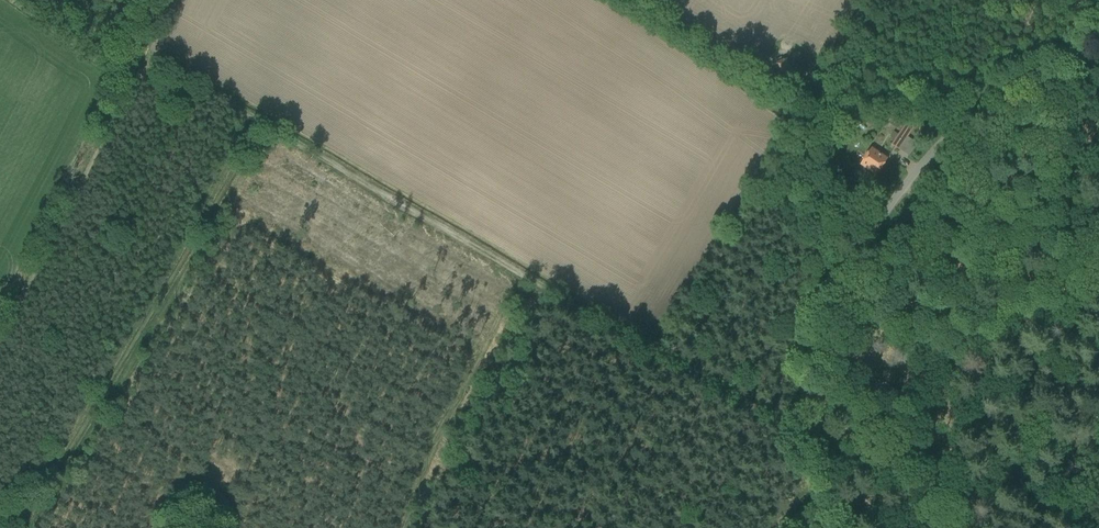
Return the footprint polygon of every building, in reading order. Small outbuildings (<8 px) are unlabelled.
[(775,66),(783,84),(795,79),(787,61),(775,66)] [(961,88),(965,93),(973,86),(969,82),(961,88)] [(892,144),(900,149),(914,127),(907,122),(892,144)] [(862,164),(877,174),(888,159),(872,148),(862,164)]
